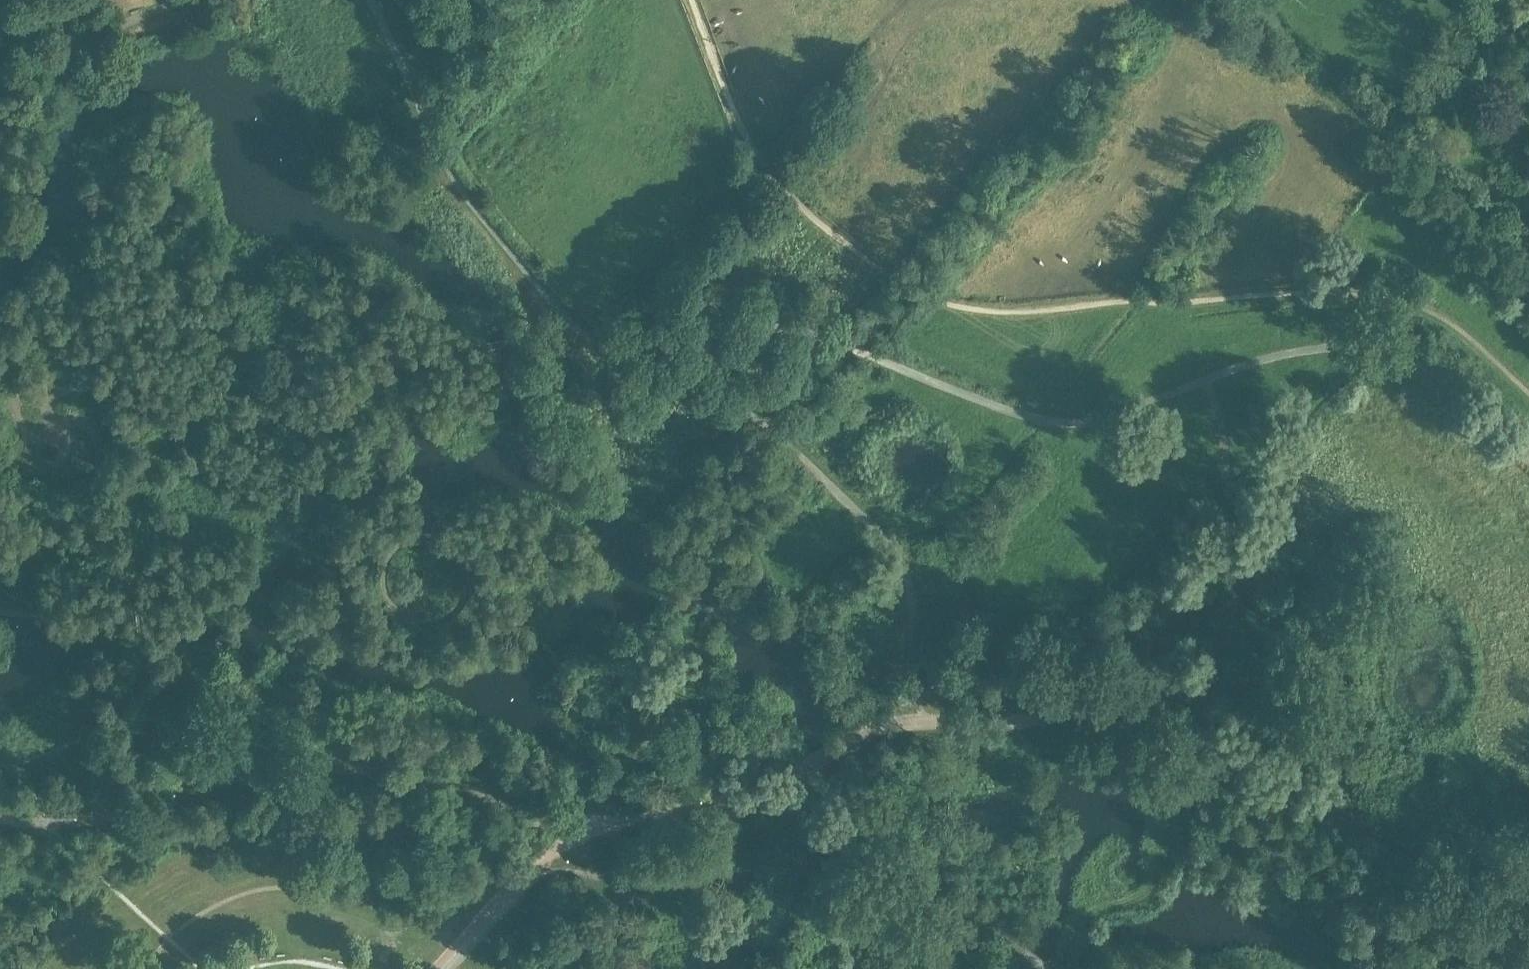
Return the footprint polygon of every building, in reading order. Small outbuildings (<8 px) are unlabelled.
[(1517,203),(1528,213),(1528,189),(1517,203)]
